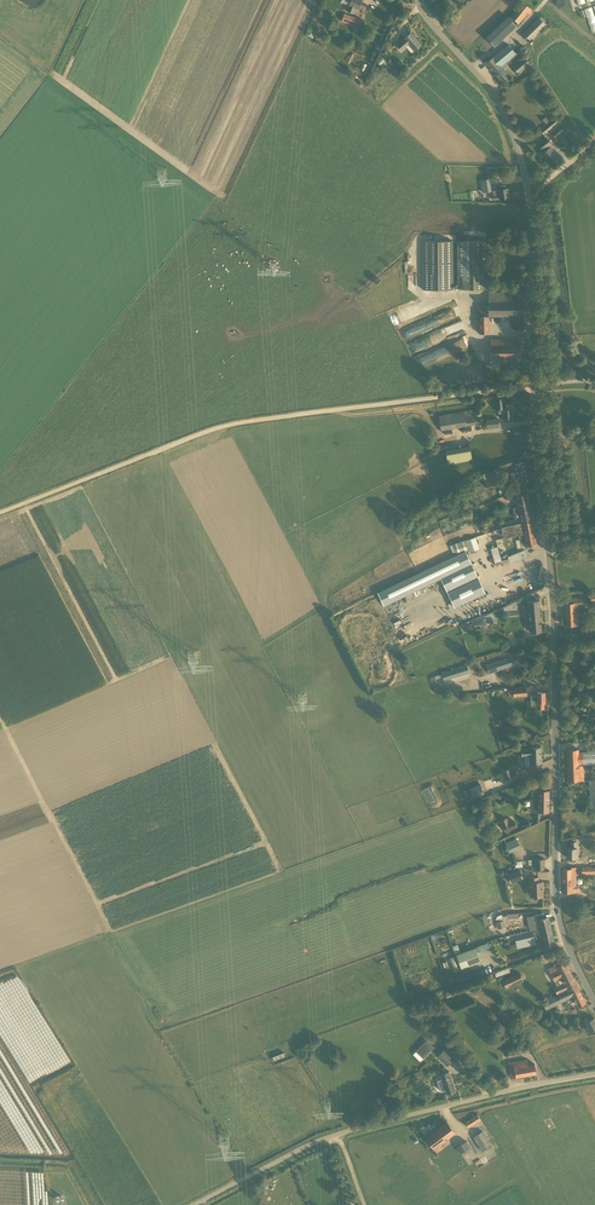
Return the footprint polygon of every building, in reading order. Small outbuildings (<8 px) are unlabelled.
[(351,1),(347,11),(353,13),(355,7),(359,9),(362,0),(348,0),(351,1)] [(522,2),(510,17),(518,23),(527,12),(529,14),(532,10),(522,2)] [(592,6),(585,9),(592,32),(594,31),(594,15),(592,6)] [(353,25),(356,17),(344,13),(341,21),(353,25)] [(493,46),(515,25),(506,16),(484,37),(493,46)] [(529,42),(547,25),(539,17),(521,34),(529,42)] [(414,51),(421,45),(411,33),(396,45),(401,51),(406,47),(406,46),(408,45),(414,51)] [(486,63),(502,83),(514,72),(505,62),(516,53),(508,44),(492,57),(486,63)] [(523,57),(528,52),(522,46),(517,51),(523,57)] [(518,74),(530,64),(524,57),(512,67),(518,74)] [(543,134),(557,123),(555,120),(541,132),(543,134)] [(554,137),(563,130),(561,127),(552,135),(554,137)] [(538,144),(543,150),(551,144),(546,138),(538,144)] [(561,159),(551,146),(542,154),(546,159),(546,158),(553,165),(561,159)] [(482,192),(491,191),(489,179),(480,181),(482,192)] [(505,189),(504,185),(498,186),(498,189),(498,190),(493,191),(493,195),(493,196),(489,196),(490,200),(509,197),(507,188),(505,189)] [(457,241),(457,289),(488,289),(488,240),(457,241)] [(453,241),(422,241),(422,290),(454,289),(453,241)] [(476,316),(479,316),(479,334),(489,334),(489,316),(524,316),(524,301),(512,301),(512,293),(488,293),(488,306),(476,306),(476,316)] [(524,346),(524,337),(519,337),(519,346),(516,346),(491,345),(491,358),(491,366),(519,367),(519,358),(520,358),(520,346),(524,346)] [(505,404),(504,399),(495,399),(495,410),(503,409),(503,418),(513,418),(512,409),(513,409),(513,403),(505,404)] [(441,430),(480,424),(478,409),(439,416),(441,430)] [(487,428),(499,427),(499,418),(486,419),(487,428)] [(472,460),(469,446),(445,450),(448,464),(472,460)] [(500,468),(514,463),(512,459),(498,464),(500,468)] [(530,482),(524,462),(513,465),(519,485),(530,482)] [(497,481),(497,478),(485,481),(487,488),(501,485),(500,480),(497,481)] [(518,507),(529,505),(527,493),(515,495),(518,507)] [(532,520),(529,505),(518,507),(513,508),(513,512),(515,513),(519,512),(521,522),(532,520)] [(454,523),(464,519),(461,511),(451,515),(454,523)] [(521,547),(537,544),(532,520),(521,522),(501,526),(504,537),(518,534),(521,547)] [(475,537),(465,540),(469,552),(479,549),(475,537)] [(465,540),(454,544),(456,552),(457,553),(468,549),(465,540)] [(501,560),(497,546),(490,548),(494,562),(501,560)] [(524,549),(508,556),(511,563),(527,556),(524,549)] [(475,572),(465,550),(419,572),(377,592),(384,606),(441,579),(455,608),(485,593),(478,578),(481,577),(478,570),(475,572)] [(566,626),(576,626),(576,618),(580,618),(579,602),(583,602),(583,598),(565,598),(566,626)] [(542,631),(539,600),(528,600),(530,619),(526,619),(526,626),(530,625),(531,632),(542,631)] [(484,614),(470,619),(474,628),(488,623),(484,614)] [(486,665),(489,674),(518,664),(515,655),(486,665)] [(444,680),(469,672),(467,665),(442,673),(444,680)] [(526,686),(513,688),(514,697),(527,695),(526,686)] [(545,702),(545,692),(537,692),(537,695),(531,695),(531,708),(537,708),(537,709),(544,709),(544,702),(545,702)] [(532,754),(533,764),(544,764),(544,745),(532,746),(532,747),(524,747),(524,754),(532,754)] [(579,749),(567,750),(567,749),(566,750),(567,772),(568,781),(573,781),(573,782),(573,783),(575,785),(576,785),(577,784),(578,783),(579,782),(578,781),(584,780),(584,773),(579,774),(579,765),(583,765),(594,765),(594,751),(579,752),(579,749)] [(505,775),(507,781),(514,779),(518,777),(516,771),(515,770),(511,772),(509,768),(503,770),(505,775)] [(483,793),(479,784),(469,788),(473,798),(483,793)] [(549,812),(549,790),(534,790),(534,812),(549,812)] [(504,833),(516,827),(513,821),(501,827),(504,833)] [(514,850),(520,848),(516,839),(511,841),(514,850)] [(576,857),(576,841),(571,841),(571,848),(567,848),(567,857),(576,857)] [(572,887),(572,885),(576,885),(576,867),(571,867),(571,868),(562,869),(562,892),(576,892),(576,887),(572,887)] [(510,882),(523,877),(520,870),(508,874),(510,882)] [(542,890),(543,890),(543,881),(538,881),(538,877),(530,877),(530,897),(542,896),(542,890)] [(544,918),(543,913),(533,916),(536,929),(541,927),(541,928),(550,926),(548,917),(544,918)] [(506,926),(504,920),(496,922),(498,929),(506,926)] [(540,938),(553,935),(550,926),(541,928),(541,927),(536,929),(538,938),(540,937),(540,938)] [(525,946),(535,944),(532,931),(514,935),(515,942),(524,940),(525,946)] [(545,946),(555,944),(553,935),(540,938),(542,947),(545,946)] [(487,941),(477,945),(479,950),(489,946),(487,941)] [(461,968),(480,961),(475,947),(456,954),(461,968)] [(554,987),(557,994),(567,988),(577,984),(566,962),(565,962),(562,958),(554,962),(556,966),(555,967),(557,971),(551,974),(555,981),(561,978),(564,983),(557,986),(554,987)] [(472,973),(474,979),(490,974),(488,967),(472,973)] [(507,987),(523,979),(520,972),(504,980),(507,987)] [(567,988),(557,994),(561,1002),(569,998),(571,1003),(575,1001),(578,1007),(586,1003),(577,984),(567,988)] [(594,1031),(594,1020),(594,1017),(585,1022),(591,1033),(594,1031)] [(506,1028),(500,1032),(504,1038),(510,1034),(506,1028)] [(427,1039),(416,1051),(420,1054),(421,1053),(424,1057),(434,1047),(427,1039)] [(453,1059),(444,1049),(437,1056),(446,1065),(453,1059)] [(415,1051),(412,1053),(419,1059),(421,1056),(415,1051)] [(528,1065),(526,1059),(508,1062),(511,1078),(536,1074),(535,1064),(528,1065)] [(456,1091),(450,1071),(441,1074),(442,1079),(439,1080),(441,1086),(444,1084),(447,1094),(456,1091)] [(465,1122),(468,1127),(480,1119),(477,1114),(465,1122)] [(426,1138),(434,1149),(440,1144),(455,1132),(447,1122),(426,1138)] [(473,1137),(482,1151),(491,1145),(482,1131),(473,1137)] [(27,1144),(30,1152),(36,1150),(38,1152),(46,1149),(48,1149),(50,1156),(52,1151),(56,1150),(47,1147),(45,1143),(46,1141),(42,1140),(36,1138),(33,1140),(29,1139),(27,1144)] [(466,1141),(457,1147),(461,1153),(470,1147),(466,1141)] [(47,1190),(43,1190),(43,1171),(25,1171),(25,1175),(28,1175),(28,1181),(26,1181),(26,1204),(47,1204),(47,1190)]
